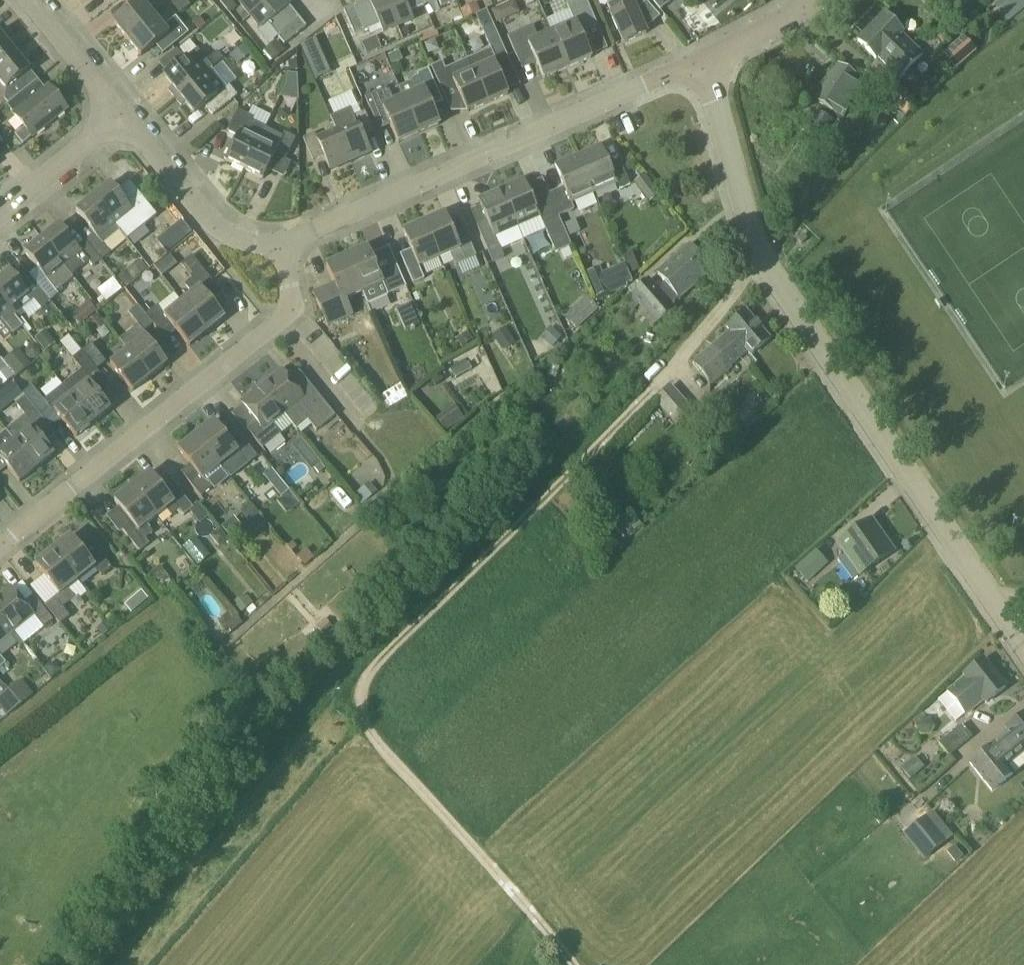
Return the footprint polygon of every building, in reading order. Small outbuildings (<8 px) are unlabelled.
[(127,40),(155,18),(141,1),(141,0),(133,0),(136,3),(113,22),(127,40)] [(221,2),(230,14),(237,8),(231,0),(223,0),(221,2)] [(241,3),(252,16),(272,0),(246,0),(241,3)] [(293,24),(300,18),(285,0),(272,0),(252,16),(262,29),(269,24),(278,35),(286,29),(293,24)] [(388,0),(368,0),(356,5),(360,14),(363,23),(367,31),(381,25),(384,33),(399,27),(388,0)] [(422,0),(388,0),(399,27),(414,20),(411,12),(421,8),(425,6),(422,0)] [(552,34),(568,69),(592,59),(581,34),(598,27),(587,0),(577,0),(567,4),(576,24),(552,34)] [(612,14),(625,44),(647,34),(637,11),(648,2),(646,0),(606,0),(612,14)] [(652,0),(661,11),(673,0),(652,0)] [(994,8),(1007,24),(1023,10),(1023,0),(1003,0),(994,8)] [(360,14),(356,5),(345,10),(349,19),(360,14)] [(502,7),(490,12),(496,24),(508,19),(502,7)] [(352,27),(363,23),(360,14),(349,19),(352,27)] [(878,60),(880,58),(902,80),(924,58),(902,36),(904,34),(886,16),(860,42),(878,60)] [(155,18),(127,40),(141,56),(155,44),(163,55),(189,34),(175,17),(163,28),(155,18)] [(199,17),(192,22),(199,31),(206,25),(199,17)] [(307,27),(300,18),(293,24),(300,33),(307,27)] [(356,36),(367,31),(363,23),(352,27),(356,36)] [(286,29),(293,39),(300,33),(293,24),(286,29)] [(495,59),(506,54),(494,25),(483,30),(495,59)] [(520,62),(535,55),(545,79),(568,69),(552,34),(540,39),(534,26),(509,37),(520,62)] [(286,29),(278,35),(286,45),(293,39),(286,29)] [(18,49),(12,42),(8,45),(0,35),(0,64),(18,49)] [(372,38),(362,43),(367,55),(378,50),(372,38)] [(955,69),(966,60),(975,52),(963,38),(943,55),(955,69)] [(315,40),(301,46),(315,78),(329,73),(315,40)] [(245,42),(232,54),(239,62),(252,51),(245,42)] [(275,44),(263,53),(270,62),(282,53),(275,44)] [(170,91),(176,99),(215,67),(214,67),(223,60),(217,53),(207,60),(198,48),(164,76),(174,88),(170,91)] [(0,64),(0,83),(6,91),(6,98),(10,102),(29,87),(22,78),(29,72),(20,60),(24,57),(18,49),(0,64)] [(393,62),(404,57),(400,49),(389,54),(393,62)] [(491,50),(469,60),(488,105),(509,96),(505,87),(494,63),(496,62),(495,59),(491,50)] [(443,63),(432,68),(443,93),(460,95),(468,114),(488,105),(469,60),(446,70),(443,63)] [(297,61),(288,62),(289,72),(298,71),(297,61)] [(845,119),(865,86),(855,80),(858,76),(840,66),(818,103),(845,119)] [(215,67),(176,99),(182,106),(186,103),(196,115),(206,106),(214,115),(239,94),(231,83),(229,85),(215,67)] [(416,95),(405,99),(420,135),(440,126),(429,101),(440,96),(429,70),(418,74),(419,77),(413,79),(410,83),(416,95)] [(872,82),(906,116),(917,106),(883,72),(872,82)] [(284,91),(282,95),(300,98),(300,93),(299,74),(289,74),(284,91)] [(29,87),(10,102),(8,104),(26,127),(16,135),(24,145),(33,136),(68,109),(50,86),(36,97),(29,87)] [(377,123),(389,119),(399,143),(420,135),(405,99),(395,103),(390,91),(384,89),(366,97),(377,123)] [(238,138),(226,162),(245,171),(259,142),(266,129),(253,123),(255,119),(238,111),(228,133),(238,138)] [(819,111),(807,130),(821,139),(833,120),(819,111)] [(351,112),(333,120),(350,161),(369,152),(363,139),(375,134),(366,113),(354,118),(351,112)] [(259,142),(245,171),(263,180),(275,156),(286,161),(296,139),(283,133),(282,136),(266,129),(259,142)] [(316,135),(304,139),(313,160),(324,156),(330,169),(350,161),(337,131),(318,139),(316,135)] [(602,147),(579,157),(595,195),(618,185),(620,190),(631,185),(624,168),(613,173),(607,160),(602,147)] [(595,195),(579,157),(556,167),(564,186),(549,192),(559,214),(574,208),(573,205),(595,195)] [(646,174),(644,175),(634,183),(650,203),(661,194),(646,174)] [(525,180),(502,190),(519,228),(541,218),(556,254),(572,247),(558,215),(559,214),(549,192),(534,199),(525,180)] [(111,184),(94,198),(115,225),(120,232),(121,233),(139,219),(145,226),(157,216),(146,202),(134,212),(123,200),(111,184)] [(479,200),(481,206),(488,222),(477,226),(493,264),(505,258),(496,238),(519,228),(502,190),(479,200)] [(76,212),(88,228),(94,235),(86,241),(101,259),(111,251),(105,244),(120,232),(115,225),(94,198),(76,212)] [(447,215),(426,224),(441,258),(451,254),(457,266),(477,257),(467,236),(458,240),(447,215)] [(576,219),(564,225),(570,237),(581,232),(576,219)] [(406,233),(417,258),(405,263),(415,285),(426,280),(421,267),(441,258),(426,224),(406,233)] [(60,226),(43,239),(64,266),(71,274),(88,260),(93,266),(101,259),(86,241),(78,248),(72,241),(60,226)] [(174,230),(172,235),(175,239),(180,241),(184,238),(186,233),(183,229),(178,227),(174,230)] [(804,235),(798,242),(803,245),(808,239),(804,235)] [(43,239),(25,254),(46,280),(64,266),(43,239)] [(665,284),(658,289),(650,279),(632,294),(657,324),(674,309),(671,305),(679,299),(680,300),(712,271),(690,246),(657,274),(665,284)] [(369,250),(348,259),(363,292),(368,305),(389,296),(389,295),(406,288),(393,257),(375,264),(369,250)] [(633,254),(623,258),(631,276),(640,271),(633,254)] [(193,295),(182,303),(206,333),(225,319),(202,291),(212,283),(192,257),(180,266),(192,281),(186,286),(193,295)] [(327,268),(338,293),(317,303),(329,328),(353,317),(345,299),(363,292),(348,259),(327,268)] [(141,260),(127,270),(135,280),(148,270),(141,260)] [(599,269),(586,275),(597,300),(610,294),(599,269)] [(19,282),(11,272),(0,280),(0,299),(17,320),(24,314),(21,310),(33,299),(40,308),(49,302),(34,283),(27,275),(19,282)] [(100,290),(106,300),(121,289),(115,280),(100,290)] [(598,310),(587,298),(563,320),(576,332),(598,310)] [(0,299),(0,319),(2,317),(9,326),(13,332),(21,325),(17,320),(0,299)] [(89,301),(82,307),(90,317),(97,311),(89,301)] [(156,307),(146,315),(154,325),(154,324),(161,334),(172,325),(190,347),(206,333),(182,303),(165,318),(156,307)] [(420,325),(411,305),(397,311),(406,331),(420,325)] [(154,325),(146,315),(139,306),(129,314),(144,332),(154,325)] [(727,327),(731,331),(693,364),(711,385),(732,368),(730,366),(748,351),(751,355),(770,339),(746,311),(727,327)] [(98,314),(89,321),(98,332),(107,325),(98,314)] [(554,348),(563,337),(552,326),(541,337),(554,348)] [(120,341),(128,351),(150,379),(168,365),(137,327),(120,341)] [(505,352),(517,343),(507,328),(495,336),(505,352)] [(47,332),(38,340),(46,350),(56,342),(47,332)] [(324,333),(311,343),(327,364),(340,354),(324,333)] [(463,348),(474,341),(469,333),(458,341),(463,348)] [(92,344),(82,352),(97,370),(98,370),(107,362),(92,344)] [(150,379),(128,351),(111,364),(133,393),(150,379)] [(82,371),(63,386),(71,396),(94,424),(111,410),(100,397),(99,395),(92,387),(103,378),(97,370),(82,352),(73,359),(82,371)] [(20,354),(10,362),(18,373),(29,365),(20,354)] [(0,362),(0,387),(1,387),(15,375),(2,360),(0,362)] [(269,378),(260,385),(284,416),(293,426),(298,432),(310,422),(317,430),(334,416),(336,414),(309,380),(297,390),(291,382),(288,379),(283,372),(271,381),(269,378)] [(13,383),(4,390),(12,401),(22,393),(13,383)] [(254,395),(242,405),(243,406),(257,424),(248,431),(264,450),(281,436),(293,426),(284,416),(260,385),(252,392),(254,395)] [(33,386),(23,394),(26,398),(40,416),(45,421),(56,412),(62,420),(76,438),(94,424),(71,396),(63,386),(45,401),(33,386)] [(693,411),(671,387),(656,400),(677,425),(693,411)] [(26,398),(16,405),(25,416),(31,423),(40,416),(26,398)] [(436,418),(445,430),(463,417),(454,405),(436,418)] [(24,417),(6,432),(14,442),(36,470),(55,455),(45,443),(24,417)] [(215,422),(196,438),(220,468),(229,478),(230,480),(248,466),(258,458),(240,437),(232,444),(226,437),(215,422)] [(7,467),(8,468),(20,483),(36,470),(14,442),(6,432),(0,436),(0,458),(7,467)] [(196,438),(180,451),(197,472),(187,480),(200,496),(213,486),(215,489),(229,478),(220,468),(196,438)] [(317,456),(308,463),(314,471),(317,468),(321,473),(327,468),(323,463),(317,456)] [(151,474),(133,488),(157,518),(167,510),(172,516),(180,510),(184,516),(194,508),(177,488),(168,495),(151,474)] [(282,478),(273,485),(282,496),(291,489),(282,478)] [(369,483),(356,493),(364,503),(377,492),(369,483)] [(157,518),(133,488),(115,502),(120,508),(132,523),(123,530),(140,552),(150,544),(146,539),(153,533),(147,526),(157,518)] [(254,520),(260,515),(251,503),(244,509),(254,520)] [(894,552),(872,521),(840,544),(847,554),(838,560),(853,581),(894,552)] [(216,533),(215,540),(219,546),(227,539),(220,530),(216,533)] [(198,564),(211,555),(198,536),(185,545),(198,564)] [(71,538),(54,552),(77,582),(94,568),(102,578),(112,570),(97,551),(88,559),(71,538)] [(313,559),(304,550),(297,557),(305,566),(313,559)] [(814,550),(794,569),(806,582),(826,563),(814,550)] [(77,582),(54,552),(36,567),(59,595),(55,599),(46,606),(61,625),(71,618),(63,609),(76,598),(69,589),(77,582)] [(159,568),(148,577),(158,590),(170,581),(159,568)] [(14,632),(34,616),(44,629),(54,621),(34,596),(24,604),(12,589),(0,598),(0,615),(14,632)] [(141,591),(133,598),(140,606),(149,599),(141,591)] [(246,597),(238,603),(238,604),(244,611),(252,604),(246,597)] [(14,632),(0,615),(0,643),(14,632)] [(325,619),(317,627),(327,636),(334,628),(325,619)] [(113,629),(107,622),(98,629),(104,636),(113,629)] [(948,693),(939,700),(957,722),(965,715),(984,700),(987,703),(1007,687),(984,659),(964,675),(966,678),(948,693)] [(50,664),(44,669),(52,680),(62,672),(57,666),(50,664)] [(23,678),(8,690),(20,705),(34,693),(23,678)] [(0,704),(0,706),(8,715),(20,705),(11,695),(0,704)] [(969,763),(992,791),(1015,774),(1010,768),(1023,757),(1023,715),(1007,728),(1010,732),(991,747),(990,746),(969,763)] [(921,718),(916,729),(924,736),(930,735),(935,727),(931,719),(921,718)] [(963,725),(939,744),(950,756),(973,737),(963,725)] [(927,817),(906,834),(926,859),(947,842),(927,817)] [(954,847),(948,852),(956,862),(962,857),(954,847)]
